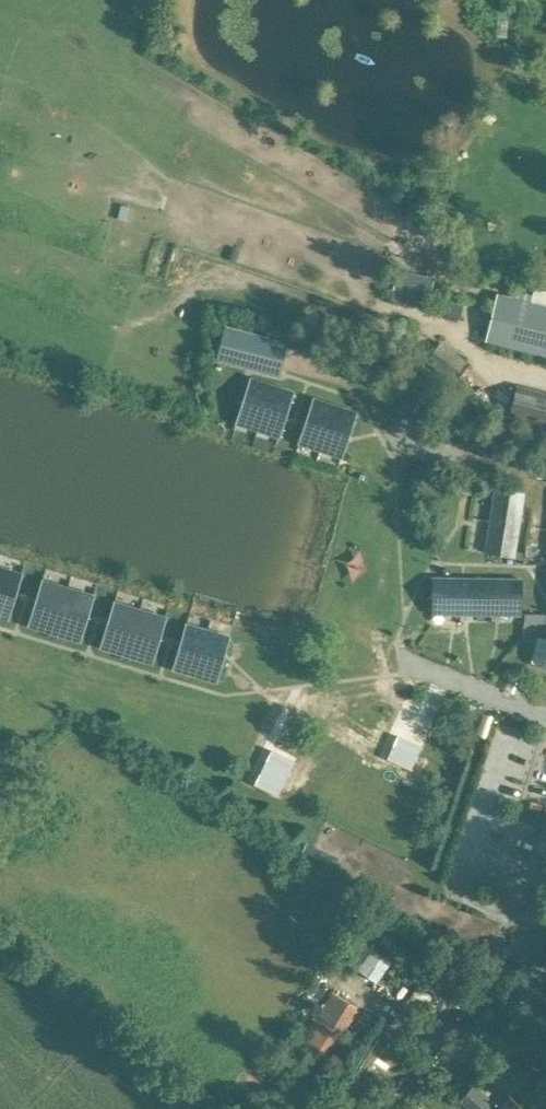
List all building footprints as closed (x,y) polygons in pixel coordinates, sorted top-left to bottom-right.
[(492,38),(506,39),(507,14),(494,13),(492,38)] [(398,272),(394,291),(428,299),(432,280),(398,272)] [(497,296),(486,341),(545,355),(545,308),(497,296)] [(225,326),(216,360),(281,378),(288,342),(225,326)] [(426,361),(453,382),(467,364),(440,343),(426,361)] [(279,437),(291,401),(294,402),(296,396),(293,395),(293,392),(251,378),(237,423),(279,437)] [(518,388),(510,415),(545,424),(545,394),(518,388)] [(342,457),(354,421),(357,422),(359,416),(356,415),(357,413),(314,399),(299,443),(342,457)] [(494,489),(484,553),(515,558),(525,493),(494,489)] [(8,619),(16,595),(17,591),(22,574),(0,567),(0,616),(8,619)] [(522,578),(431,577),(430,615),(522,616),(522,578)] [(58,634),(80,641),(94,596),(43,580),(29,625),(51,632),(50,636),(57,638),(58,634)] [(152,662),(166,618),(115,602),(101,647),(123,654),(122,658),(129,660),(130,656),(152,662)] [(229,637),(187,624),(174,669),(217,682),(217,678),(223,680),(226,667),(221,666),(227,644),(231,645),(232,640),(229,639),(229,637)] [(537,637),(532,663),(545,666),(545,639),(537,637)] [(412,770),(422,746),(398,736),(387,759),(412,770)] [(278,797),(295,761),(272,750),(255,785),(278,797)] [(298,860),(298,861),(304,864),(332,877),(340,858),(306,843),(298,860)] [(385,933),(379,943),(388,948),(394,938),(385,933)] [(376,945),(358,966),(378,982),(395,961),(376,945)] [(459,1008),(469,992),(459,984),(448,1000),(459,1008)] [(323,1063),(357,1009),(331,993),(298,1047),(323,1063)] [(516,1102),(507,1094),(499,1102),(496,1098),(493,1102),(474,1085),(459,1101),(468,1108),(524,1108),(516,1102)]
